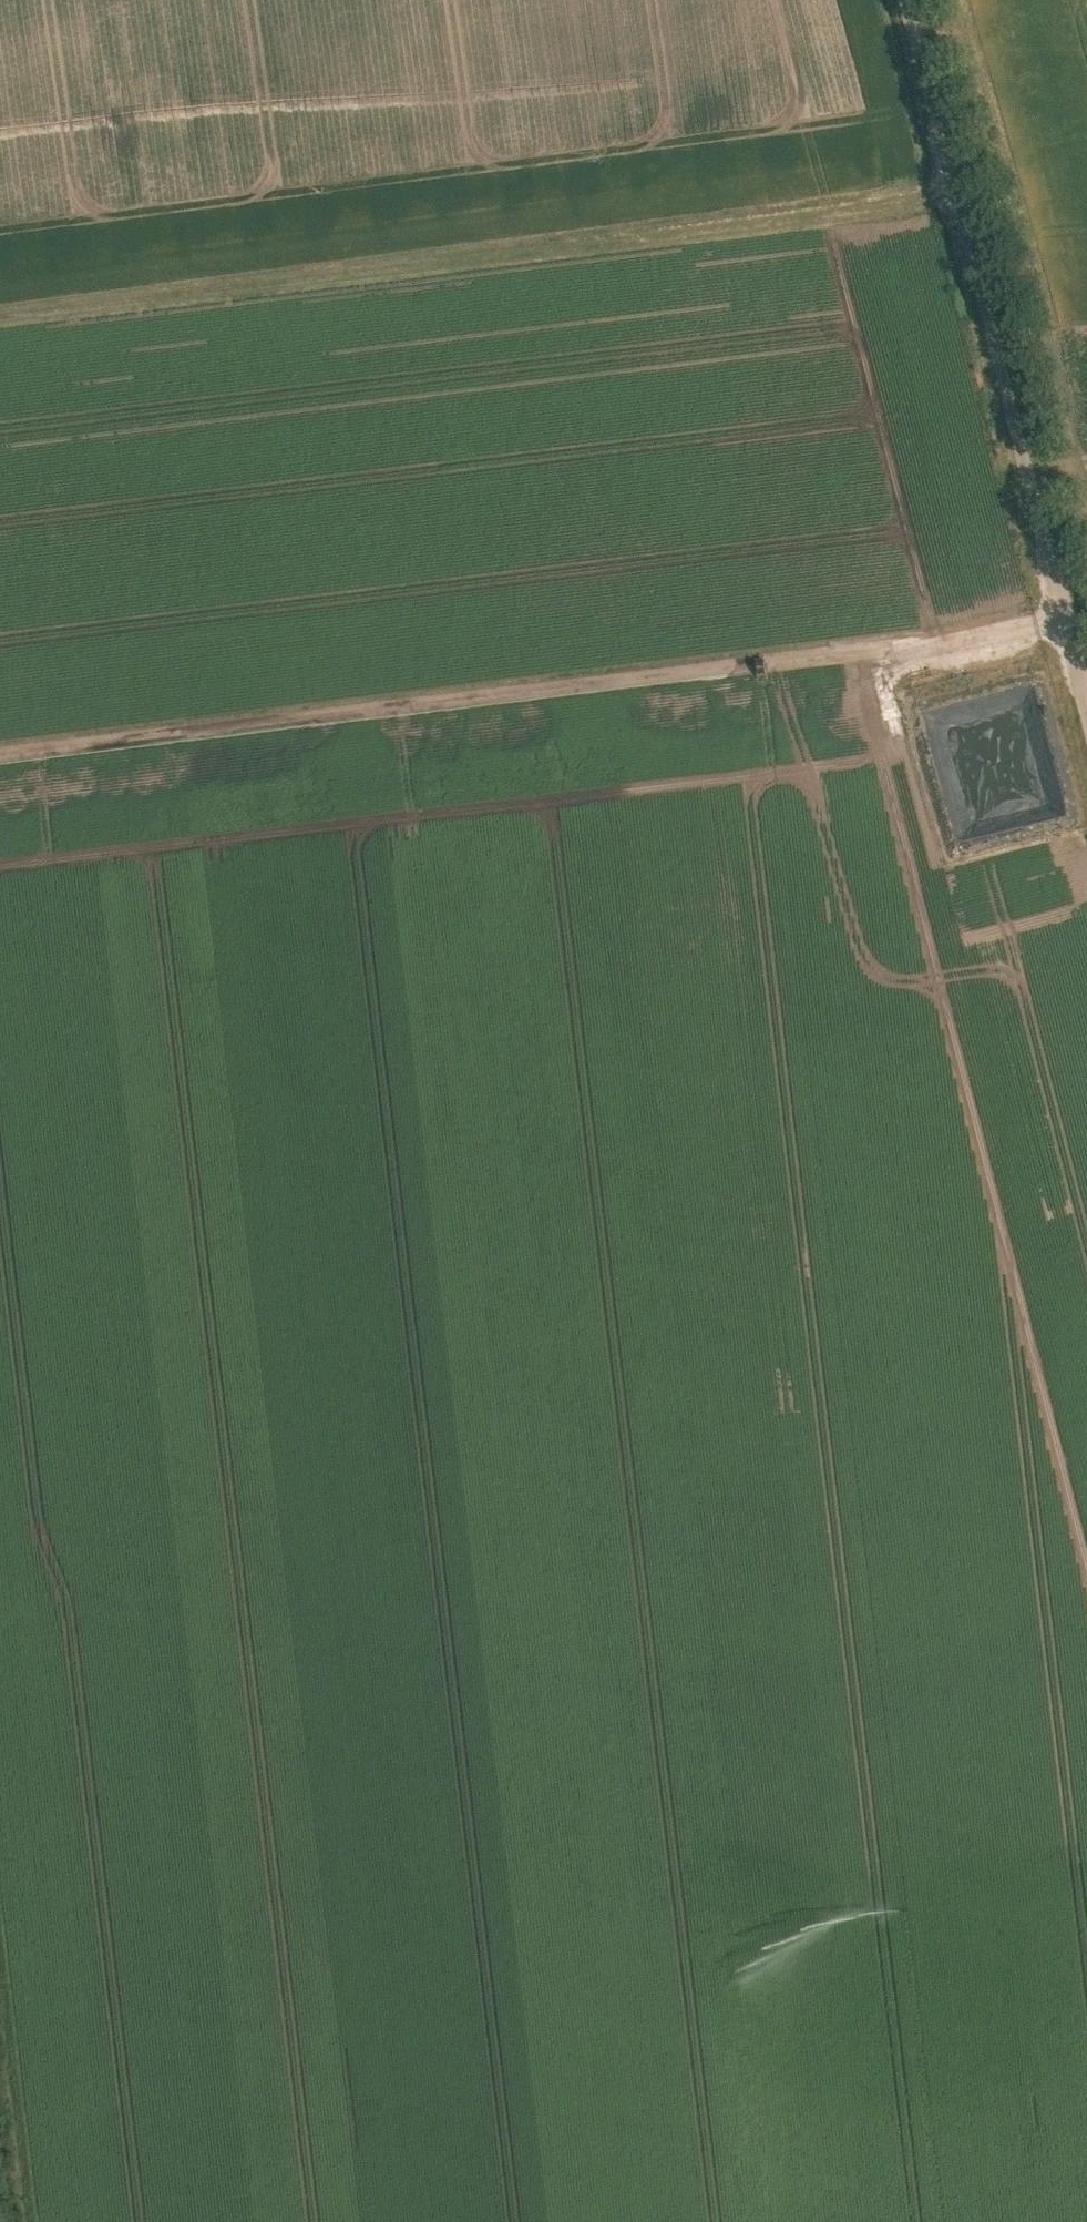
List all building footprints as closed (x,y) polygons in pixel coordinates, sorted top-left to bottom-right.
[(851,688),(868,683),(864,668),(847,673),(851,688)]
